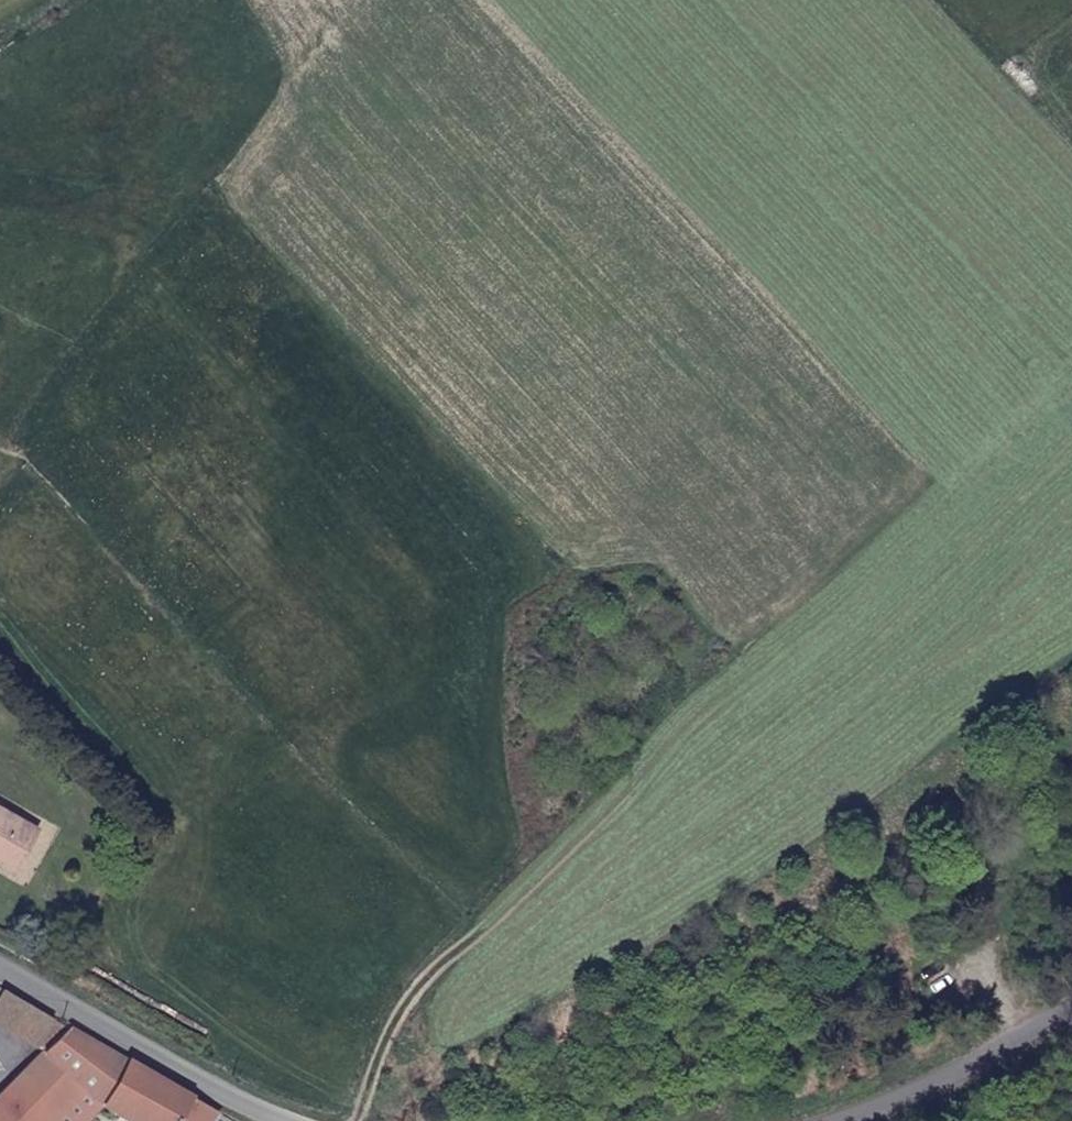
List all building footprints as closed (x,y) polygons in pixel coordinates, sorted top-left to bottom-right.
[(34,830),(0,807),(0,854),(13,862),(34,830)] [(8,870),(13,862),(0,854),(0,865),(8,870)] [(52,1014),(2,986),(0,990),(0,1022),(36,1043),(52,1014)] [(36,1043),(44,1047),(68,1024),(52,1014),(36,1043)] [(220,1112),(68,1024),(0,1091),(0,1120),(86,1120),(103,1103),(132,1120),(211,1120),(220,1112)]
